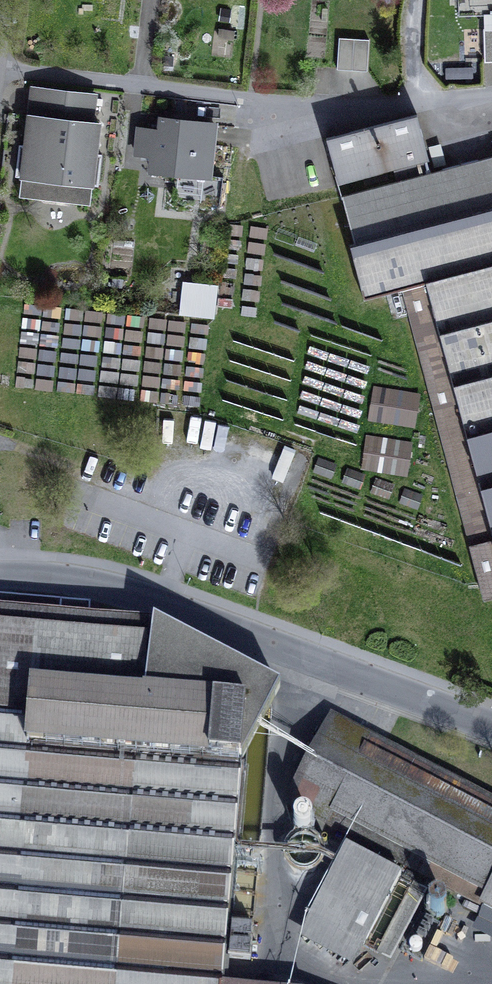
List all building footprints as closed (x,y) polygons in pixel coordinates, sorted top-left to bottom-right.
[(491,15),(491,0),(459,0),(459,16),(491,15)] [(491,59),(491,29),(484,29),(485,59),(491,59)] [(367,71),(369,40),(339,38),(337,70),(367,71)] [(29,116),(44,117),(47,90),(32,88),(29,116)] [(96,154),(99,124),(92,123),(95,96),(47,90),(44,117),(29,116),(25,146),(19,145),(16,176),(22,177),(91,185),(98,186),(102,155),(96,154)] [(416,116),(328,139),(339,182),(393,168),(426,159),(428,159),(416,116)] [(152,172),(209,178),(215,124),(162,119),(161,130),(139,128),(136,154),(153,156),(152,172)] [(485,601),(491,599),(491,157),(430,174),(426,159),(393,168),(397,182),(343,197),(355,244),(350,245),(364,300),(403,290),(485,601)] [(20,197),(89,205),(91,185),(22,177),(20,197)] [(183,314),(213,317),(216,292),(186,289),(183,314)] [(421,422),(425,387),(379,381),(375,417),(421,422)] [(415,470),(418,436),(371,431),(368,465),(415,470)] [(242,761),(246,753),(270,708),(280,691),(154,625),(89,619),(91,604),(0,596),(0,983),(222,983),(242,761)] [(333,719),(289,803),(486,906),(484,909),(491,913),(491,803),(333,719)] [(348,938),(363,946),(400,876),(346,848),(325,887),(364,907),(348,938)] [(378,954),(391,960),(427,892),(414,885),(378,954)] [(363,946),(348,938),(364,907),(325,887),(298,938),(367,974),(378,954),(363,946)] [(253,927),(231,925),(228,958),(250,959),(253,927)]
